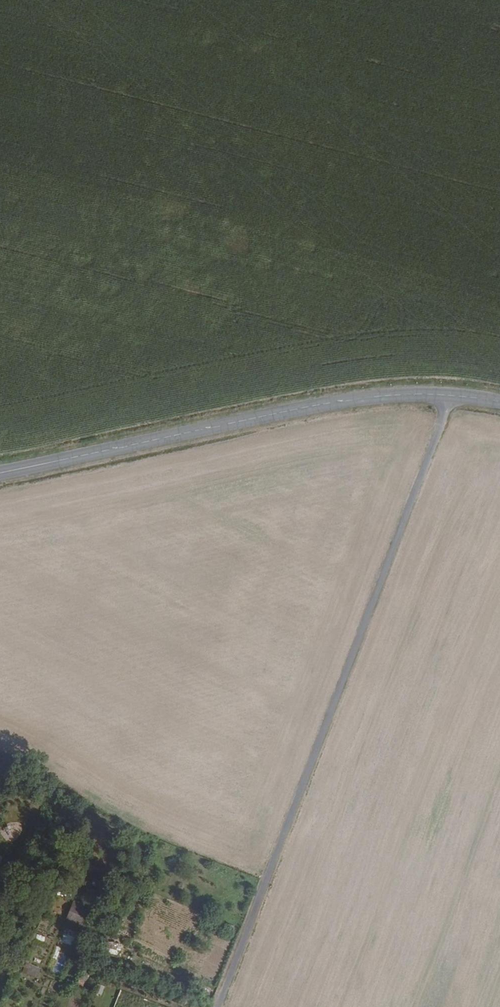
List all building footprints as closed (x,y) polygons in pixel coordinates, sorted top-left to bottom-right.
[(82,925),(90,906),(74,900),(66,919),(82,925)] [(119,955),(121,943),(110,941),(109,953),(119,955)] [(26,973),(37,978),(41,968),(30,964),(26,973)]
